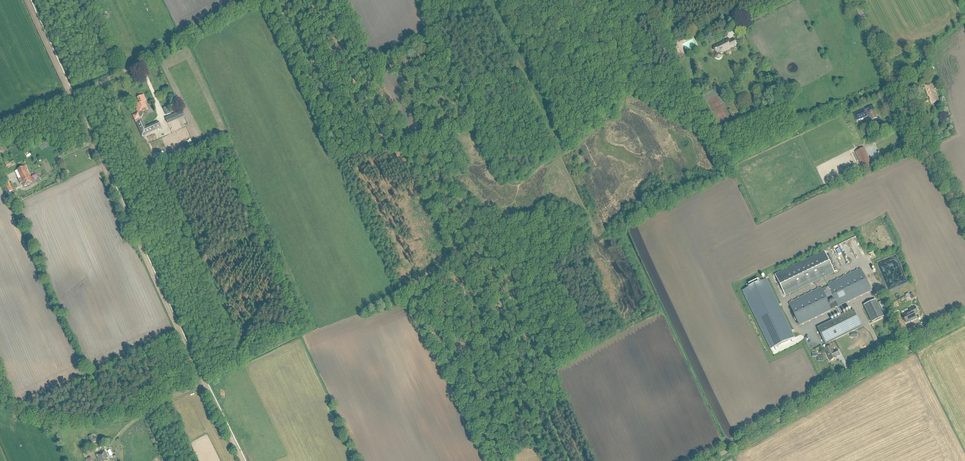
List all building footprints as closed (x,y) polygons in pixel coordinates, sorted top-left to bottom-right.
[(736,44),(734,40),(729,42),(728,39),(713,46),(717,54),(716,55),(715,56),(716,57),(716,59),(718,59),(719,59),(720,59),(721,57),(721,56),(721,55),(720,54),(732,47),(732,46),(736,44)] [(676,57),(681,55),(681,54),(677,46),(671,49),(676,57)] [(928,97),(929,97),(932,105),(939,102),(934,87),(936,87),(934,82),(924,86),(928,97)] [(721,94),(711,96),(717,122),(734,118),(730,101),(723,103),(721,94)] [(137,110),(131,113),(143,136),(161,128),(158,122),(145,128),(142,121),(142,122),(140,118),(141,118),(143,113),(142,111),(148,109),(144,101),(145,100),(143,95),(137,98),(139,102),(134,104),(137,110)] [(865,109),(866,111),(865,111),(864,110),(853,115),(856,122),(867,117),(867,116),(868,116),(870,121),(872,121),(873,124),(881,121),(879,117),(878,118),(872,105),(865,109)] [(165,118),(168,124),(184,117),(182,111),(165,118)] [(873,166),(864,148),(855,152),(864,171),(873,166)] [(849,171),(858,169),(857,166),(854,167),(853,163),(847,165),(849,171)] [(17,171),(15,172),(16,175),(18,180),(20,179),(24,187),(32,183),(29,175),(28,175),(27,172),(26,173),(25,169),(26,169),(25,167),(17,170),(17,171)] [(12,191),(6,176),(2,178),(6,188),(5,189),(7,193),(10,201),(13,200),(11,195),(12,195),(11,192),(12,191)] [(883,221),(858,233),(869,255),(894,243),(883,221)] [(862,245),(863,244),(858,234),(852,236),(856,246),(855,247),(859,258),(867,255),(862,245)] [(848,244),(850,247),(852,246),(848,239),(841,242),(843,246),(848,244)] [(849,261),(839,243),(834,245),(842,260),(843,260),(845,264),(849,261)] [(835,273),(824,251),(775,275),(785,297),(835,273)] [(789,303),(799,325),(871,291),(860,269),(827,285),(829,287),(823,290),(822,287),(789,303)] [(794,338),(766,280),(763,281),(761,282),(759,283),(750,287),(748,288),(743,291),(771,349),(794,338)] [(884,317),(876,300),(864,306),(872,323),(884,317)] [(878,303),(885,317),(888,315),(882,301),(878,303)] [(902,316),(906,324),(916,319),(914,315),(918,313),(915,307),(909,310),(910,312),(902,316)] [(843,316),(817,328),(821,335),(825,345),(829,343),(862,327),(854,310),(843,316)] [(829,343),(825,345),(827,349),(825,350),(831,361),(837,358),(836,357),(840,356),(837,350),(833,352),(831,347),(829,343)] [(88,438),(91,444),(97,442),(95,438),(93,438),(92,436),(88,438)] [(108,458),(105,451),(96,455),(98,460),(108,460),(106,459),(108,458)]
